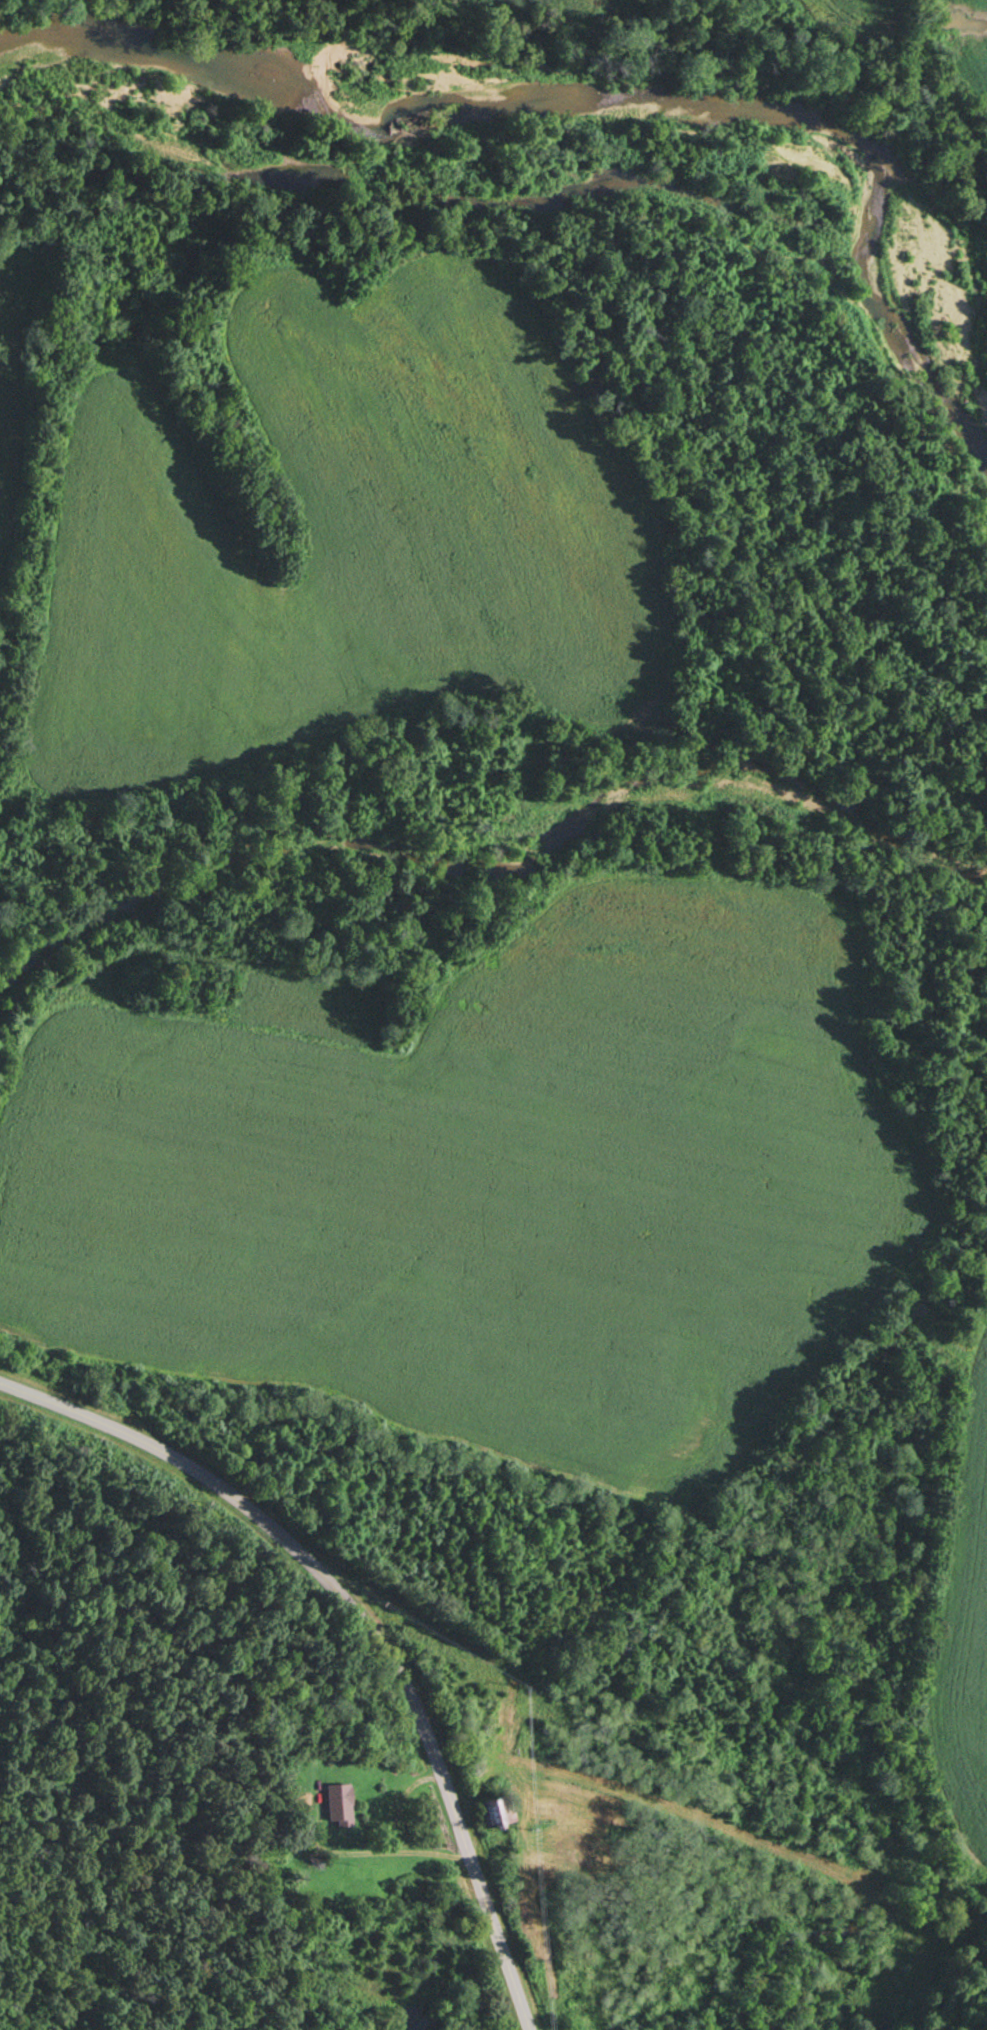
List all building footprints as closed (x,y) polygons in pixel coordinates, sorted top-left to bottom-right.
[(324,1827),(347,1827),(346,1785),(324,1785),(324,1827)] [(473,1801),(477,1827),(508,1823),(504,1796),(473,1801)]
